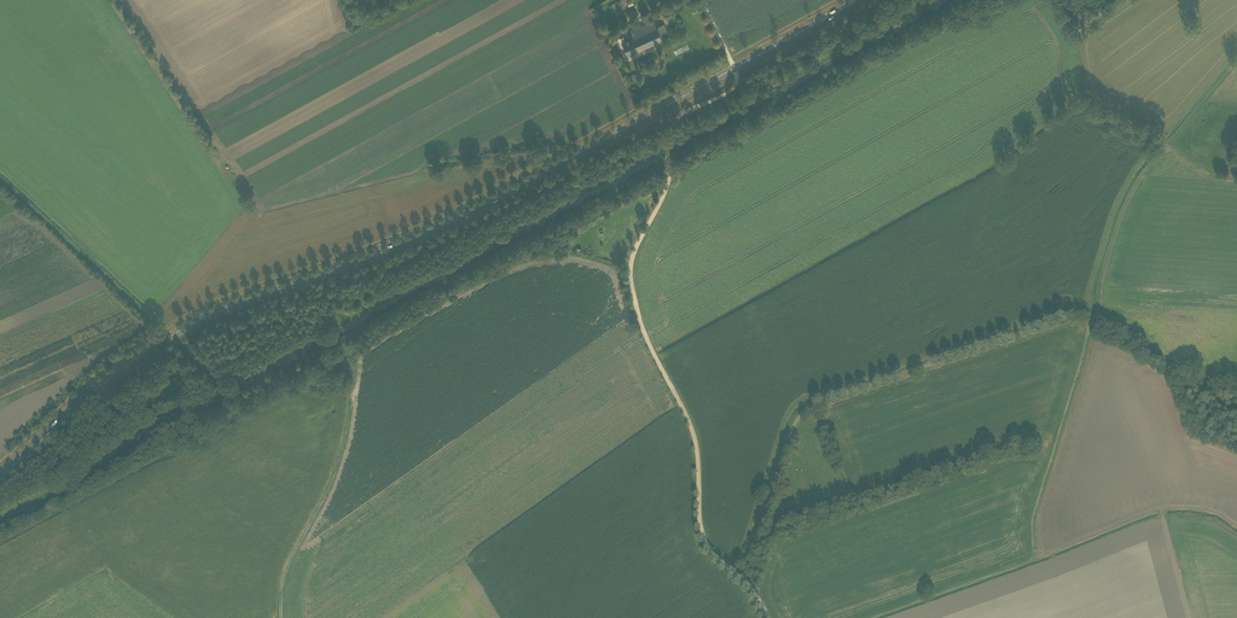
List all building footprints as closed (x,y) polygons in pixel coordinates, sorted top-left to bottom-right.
[(662,40),(656,28),(656,27),(652,19),(653,20),(649,22),(652,29),(634,37),(632,32),(633,32),(632,30),(625,33),(628,40),(622,43),(628,55),(662,40)]
